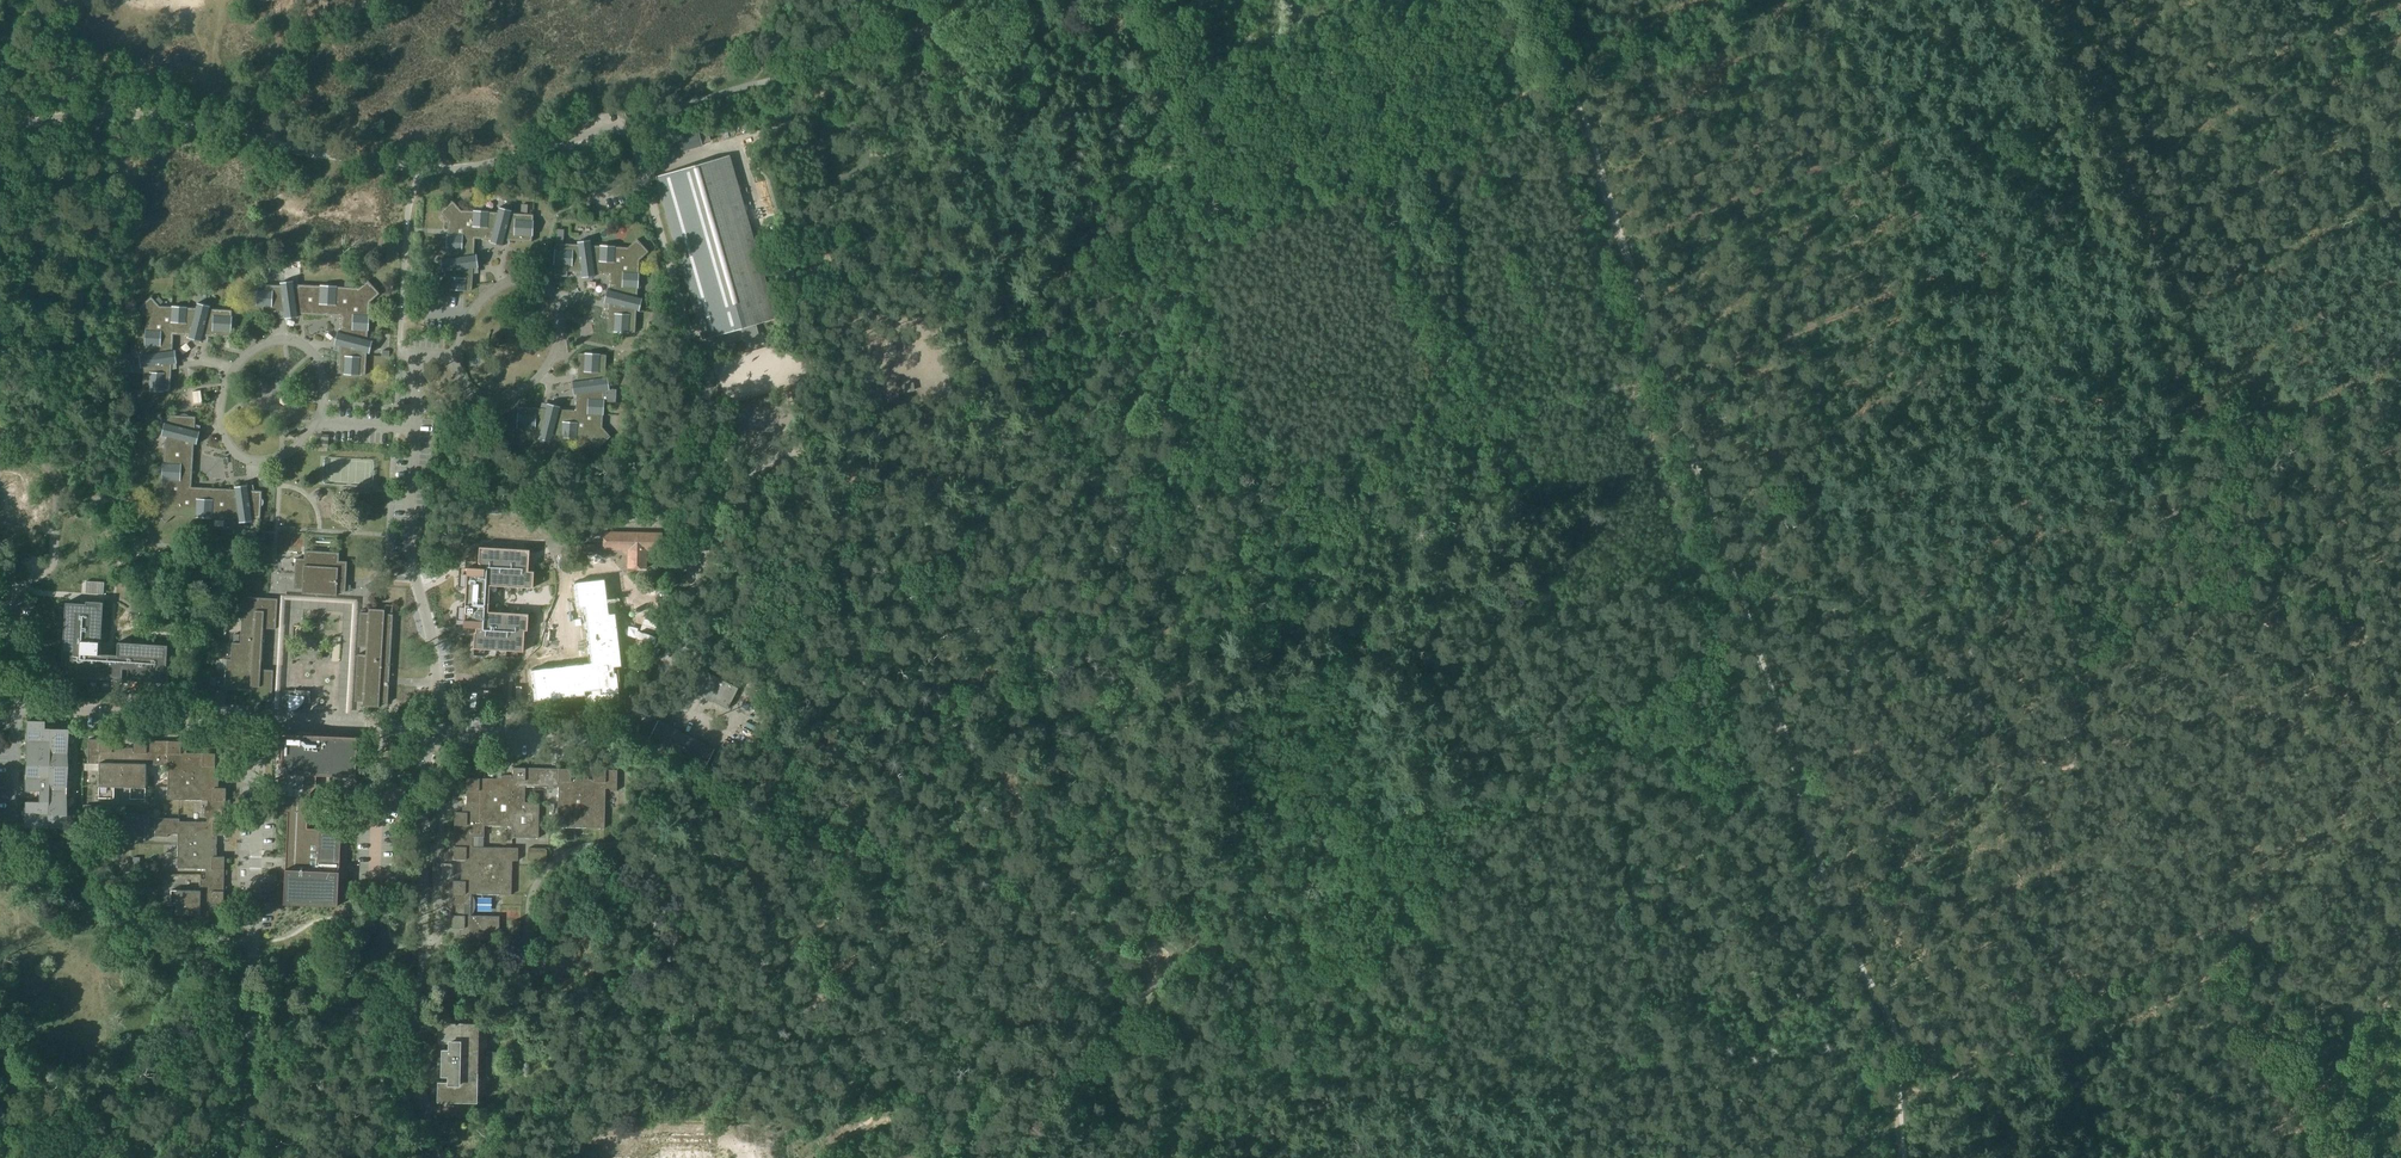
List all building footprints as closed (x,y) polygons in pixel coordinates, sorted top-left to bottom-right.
[(702,144),(698,129),(679,135),(683,150),(702,144)] [(655,158),(669,153),(664,136),(649,141),(655,158)] [(704,338),(775,317),(776,317),(729,156),(658,176),(704,338)] [(473,211),(460,210),(452,200),(439,212),(448,221),(447,234),(446,234),(446,249),(446,258),(440,259),(442,272),(445,271),(444,288),(450,289),(465,290),(471,290),(473,268),(478,267),(476,254),(473,254),(474,238),(490,239),(490,242),(502,245),(504,240),(531,241),(532,236),(533,220),(533,214),(511,213),(512,210),(499,207),(497,212),(488,211),(473,210),(473,211)] [(648,251),(637,239),(627,247),(615,246),(615,245),(600,245),(591,245),(590,239),(577,241),(577,244),(555,243),(555,249),(554,249),(553,264),(554,264),(554,270),(581,272),(582,277),(595,275),(595,273),(611,274),(610,289),(607,289),(603,302),(609,303),(607,330),(613,331),(613,332),(629,332),(635,332),(636,310),(639,311),(642,298),(637,296),(637,288),(638,288),(639,272),(638,272),(639,260),(648,251)] [(781,278),(795,274),(789,252),(775,256),(781,278)] [(379,293),(367,280),(359,288),(337,286),(337,285),(320,284),(320,285),(298,284),(298,286),(294,286),(293,280),(280,282),(280,285),(265,284),(264,290),(257,289),(256,305),(263,305),(263,311),(284,313),(285,318),(298,316),(298,313),(341,316),(340,332),(337,331),(334,344),(339,345),(338,373),(344,373),(344,374),(359,375),(359,374),(365,374),(366,352),(369,353),(372,340),(367,339),(368,330),(369,314),(368,314),(369,302),(379,293)] [(190,287),(189,295),(198,295),(198,287),(190,287)] [(172,306),(159,306),(151,296),(138,308),(147,317),(146,329),(145,329),(144,345),(145,345),(144,354),(139,354),(141,368),(144,367),(142,389),(148,390),(164,391),(164,390),(170,391),(171,363),(177,363),(175,349),(172,350),(173,334),(189,335),(188,338),(201,341),(203,336),(230,337),(230,331),(231,331),(232,316),(231,316),(232,310),(209,308),(210,305),(197,302),(196,307),(172,305),(172,306)] [(600,353),(584,352),(584,353),(578,353),(577,380),(571,381),(573,394),(576,394),(575,410),(559,409),(560,406),(547,403),(546,408),(518,406),(518,412),(517,412),(516,428),(517,428),(517,434),(539,435),(538,438),(551,441),(553,436),(561,436),(561,437),(577,438),(577,437),(589,438),(597,447),(610,436),(602,427),(602,414),(603,414),(604,399),(617,400),(617,390),(609,389),(607,376),(605,376),(606,354),(600,354),(600,353)] [(151,421),(162,422),(162,412),(151,412),(151,421)] [(189,416),(187,414),(184,413),(181,414),(179,415),(168,415),(168,417),(167,423),(164,422),(161,435),(167,436),(166,440),(164,440),(163,462),(162,462),(161,479),(162,479),(161,501),(152,509),(164,523),(174,515),(195,516),(195,517),(212,518),(212,517),(234,518),(235,516),(238,517),(239,522),(252,520),(252,517),(260,518),(261,507),(262,504),(263,502),(263,499),(261,497),(261,490),(248,490),(247,484),(234,486),(235,489),(191,486),(194,443),(197,444),(200,431),(194,429),(195,416),(189,416)] [(661,550),(661,532),(603,531),(603,549),(627,549),(627,567),(646,568),(646,550),(661,550)] [(451,569),(447,629),(460,629),(460,633),(458,633),(457,650),(507,653),(508,632),(511,632),(512,615),(472,613),(473,587),(517,590),(518,573),(512,572),(513,551),(463,548),(462,565),(464,565),(463,569),(451,569)] [(338,560),(339,552),(305,550),(304,558),(296,558),(294,588),(302,588),(302,593),(319,594),(320,589),(327,590),(327,594),(336,595),(337,591),(345,591),(347,561),(338,560)] [(590,662),(531,668),(535,701),(585,695),(586,700),(619,696),(615,666),(623,665),(616,601),(609,602),(606,577),(574,581),(577,608),(584,607),(590,662)] [(275,628),(277,598),(243,596),(240,642),(232,642),(231,659),(227,658),(225,688),(250,690),(249,698),(271,700),(273,669),(260,669),(263,627),(275,628)] [(108,654),(111,602),(93,601),(93,604),(73,603),(69,665),(85,666),(84,678),(130,680),(131,668),(136,669),(135,681),(176,683),(177,666),(174,665),(176,645),(125,642),(124,655),(108,654)] [(384,613),(384,609),(368,608),(368,612),(360,612),(358,646),(366,646),(366,654),(357,654),(355,700),(363,701),(363,705),(379,706),(379,702),(387,702),(393,614),(384,613)] [(646,678),(651,669),(645,666),(641,676),(646,678)] [(727,708),(738,687),(697,666),(686,687),(727,708)] [(283,696),(283,703),(295,704),(295,698),(309,699),(310,691),(284,690),(284,696),(283,696)] [(66,827),(68,728),(46,727),(46,720),(29,720),(27,790),(37,790),(37,800),(27,800),(27,826),(66,827)] [(712,753),(704,749),(656,724),(649,738),(705,767),(712,753)] [(117,750),(114,750),(112,750),(112,739),(88,738),(88,762),(99,763),(98,797),(114,797),(114,786),(131,786),(130,797),(146,798),(146,764),(168,764),(168,798),(207,799),(207,803),(206,803),(205,804),(204,807),(204,814),(205,815),(207,816),(207,821),(179,820),(179,817),(155,817),(155,835),(168,835),(168,833),(178,833),(177,867),(206,868),(206,878),(200,878),(200,889),(171,889),(171,901),(176,902),(176,913),(215,914),(215,910),(215,908),(214,907),(212,906),(213,902),(224,902),(225,855),(213,855),(214,851),(216,850),(216,849),(216,840),(215,838),(213,838),(214,834),(214,833),(225,834),(226,787),(215,787),(215,782),(216,782),(217,781),(218,780),(217,775),(215,775),(215,752),(181,751),(181,740),(134,739),(134,750),(129,750),(129,748),(128,747),(119,747),(118,748),(117,750)] [(725,739),(722,745),(729,748),(732,743),(725,739)] [(291,785),(284,905),(338,908),(342,831),(308,829),(308,824),(309,822),(310,820),(313,815),(314,814),(315,812),(315,810),(315,809),(314,807),(313,804),(312,801),(311,798),(311,796),(311,794),(312,793),(315,789),(316,788),(317,786),(318,785),(318,776),(334,777),(334,775),(335,775),(339,775),(339,762),(335,761),(336,745),(311,743),(310,743),(293,742),(293,751),(292,758),(292,759),(288,758),(288,768),(287,772),(292,772),(291,785)] [(719,769),(729,748),(722,745),(712,765),(719,769)] [(473,895),(472,893),(512,894),(512,860),(518,860),(518,847),(473,846),(473,836),(484,836),(485,825),(512,826),(511,837),(539,837),(539,802),(526,801),(526,786),(547,786),(547,789),(551,789),(553,789),(554,786),(559,786),(558,827),(605,828),(606,788),(611,788),(611,789),(612,790),(614,791),(617,791),(618,769),(594,769),(593,780),(589,780),(589,776),(588,775),(586,774),(578,774),(577,775),(576,777),(576,780),(572,780),(572,768),(513,767),(513,778),(509,778),(508,776),(506,775),(502,775),(502,778),(467,777),(466,812),(455,811),(454,859),(465,859),(465,863),(464,863),(463,864),(462,866),(462,874),(463,875),(465,876),(465,881),(453,880),(452,927),(464,927),(464,932),(462,932),(462,933),(461,935),(461,939),(499,940),(500,916),(471,915),(473,913),(474,911),(475,909),(476,907),(476,904),(476,902),(475,900),(474,897),(473,895)] [(130,835),(145,835),(145,819),(145,818),(144,817),(143,817),(126,816),(126,832),(126,833),(128,835),(130,835)] [(547,861),(547,851),(546,849),(546,848),(544,848),(529,848),(528,857),(529,859),(530,860),(531,860),(547,861)] [(608,863),(622,863),(622,850),(608,850),(608,863)] [(487,1051),(488,1029),(478,1029),(478,1023),(436,1022),(435,1033),(441,1033),(440,1040),(450,1040),(450,1048),(443,1048),(443,1055),(440,1055),(440,1064),(442,1064),(442,1074),(449,1074),(449,1082),(439,1081),(439,1099),(477,1100),(477,1094),(486,1094),(487,1072),(499,1072),(499,1051),(487,1051)] [(919,1150),(893,1157),(921,1157),(919,1150)]
